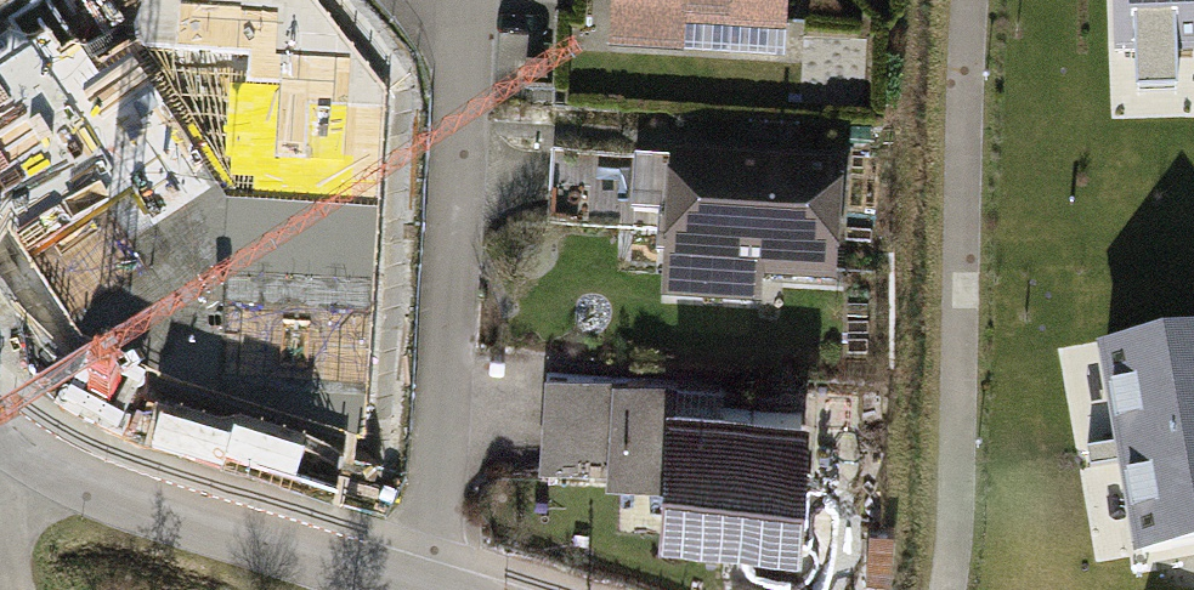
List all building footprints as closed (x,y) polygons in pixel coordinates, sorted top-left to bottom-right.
[(784,8),(785,0),(609,0),(608,25),(683,29),(684,3),(784,8)] [(1118,51),(1193,48),(1193,0),(1116,0),(1118,51)] [(735,252),(836,257),(842,134),(666,126),(659,274),(734,278),(735,252)] [(1121,449),(1193,436),(1193,328),(1102,344),(1121,449)] [(814,376),(548,363),(544,448),(652,454),(650,492),(808,500),(814,376)] [(1141,554),(1193,544),(1193,436),(1121,449),(1141,554)]
